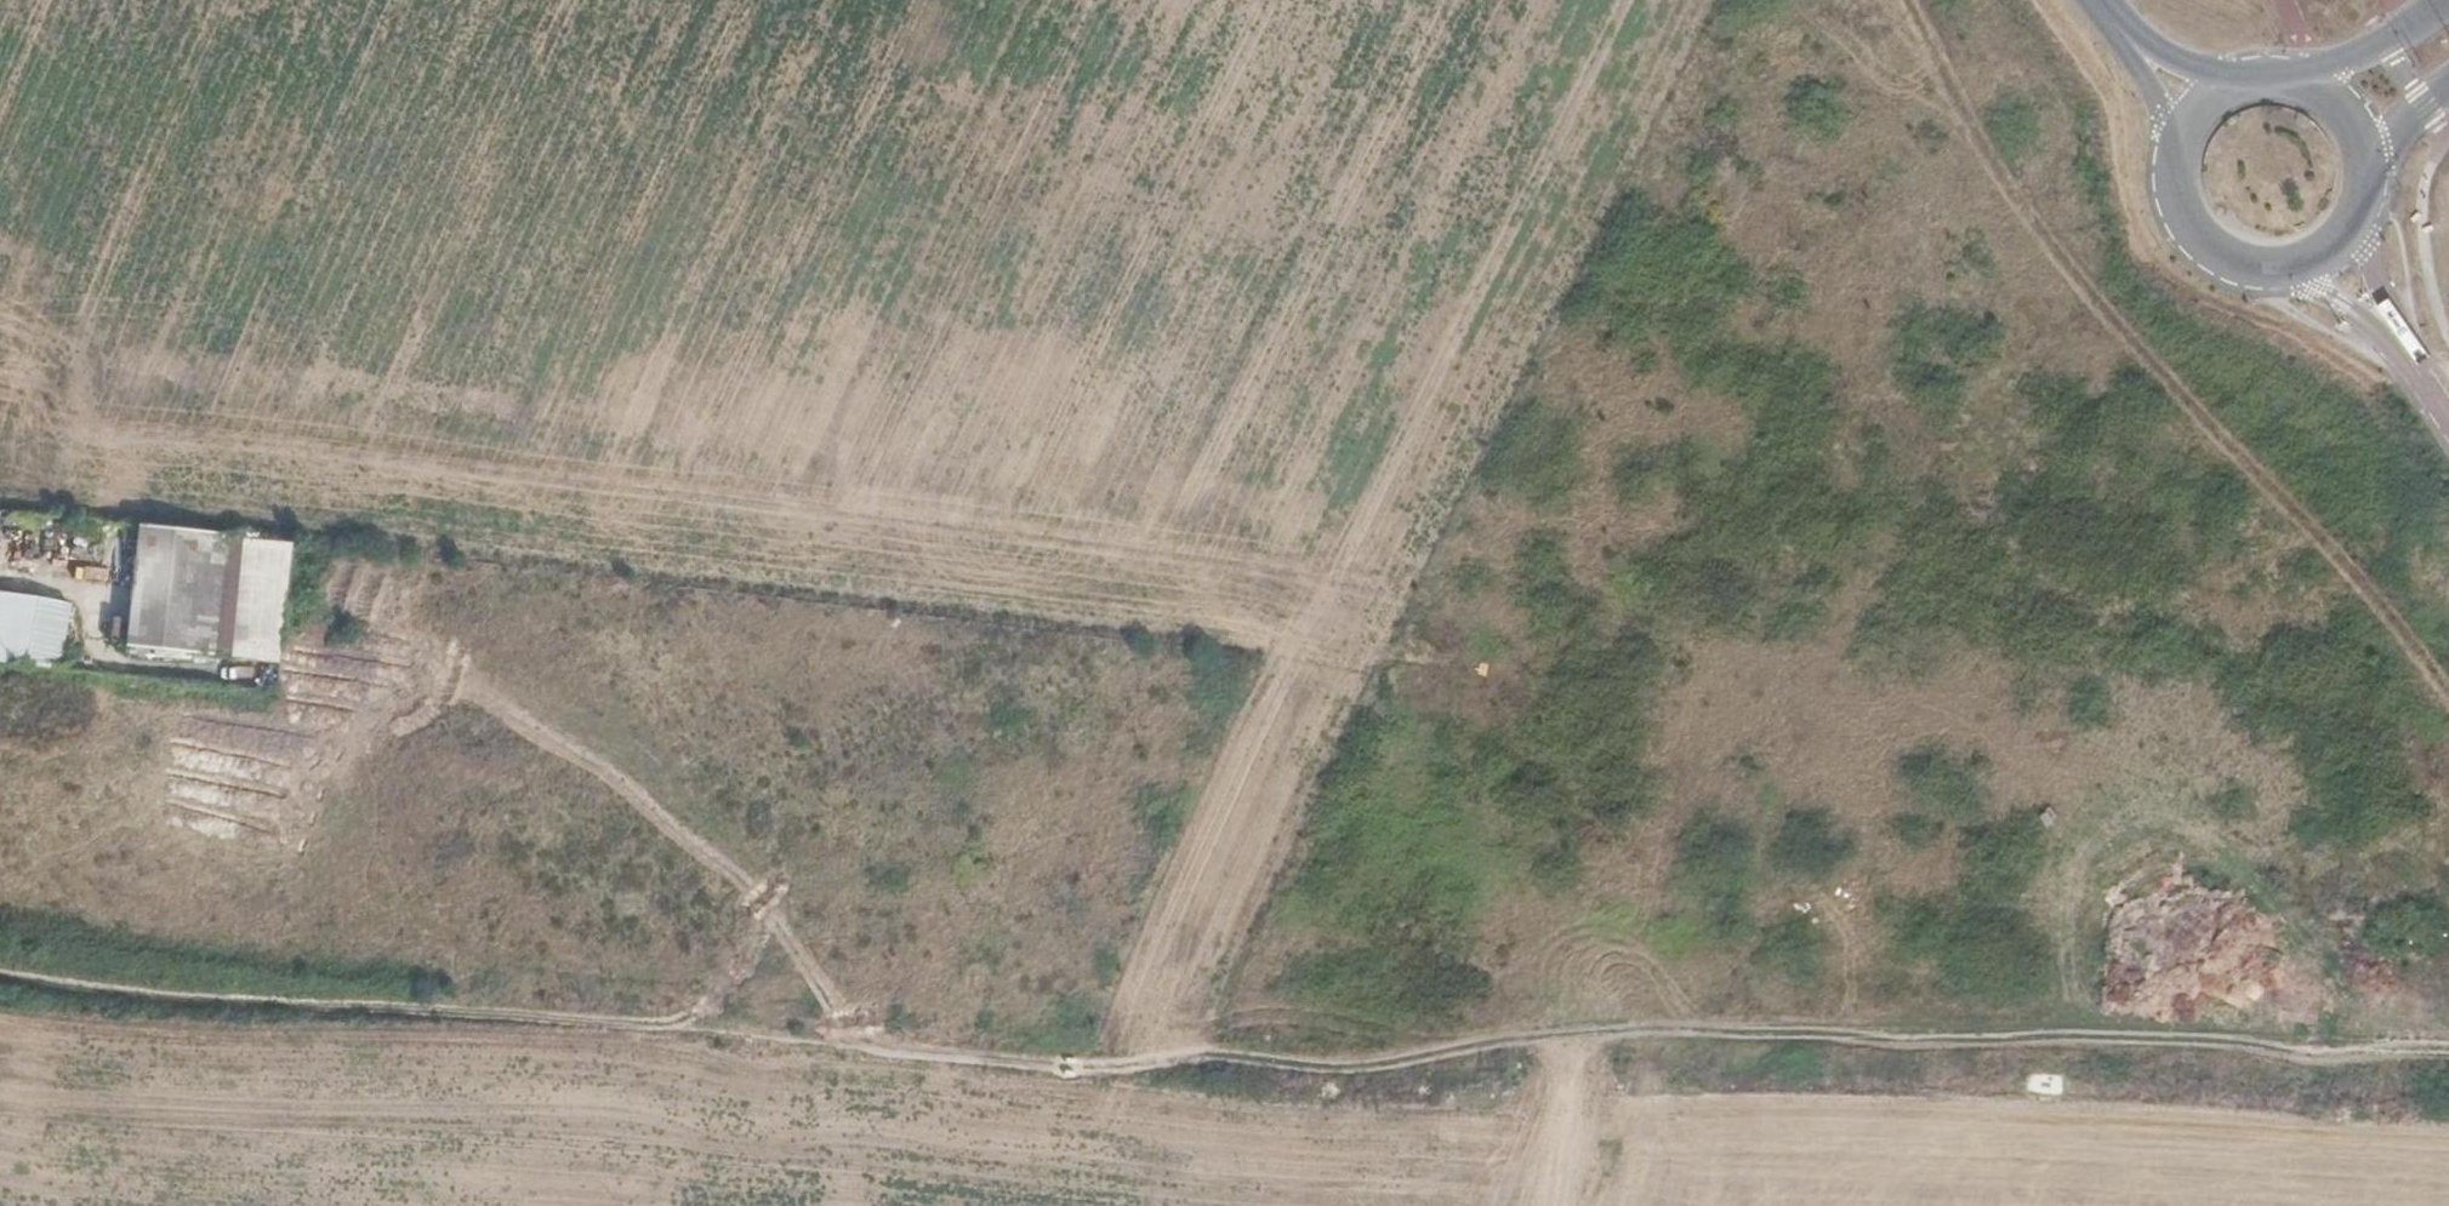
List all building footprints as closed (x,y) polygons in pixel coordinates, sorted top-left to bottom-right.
[(290,548),(134,538),(126,655),(282,666),(290,548)] [(0,597),(0,660),(58,670),(68,608),(0,597)]
